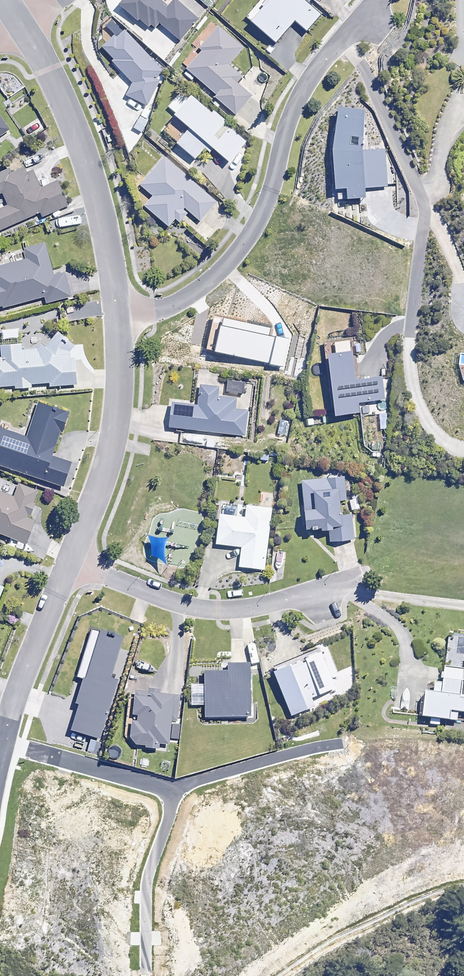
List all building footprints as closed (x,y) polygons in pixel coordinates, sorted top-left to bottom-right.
[(120,5),(140,20),(152,29),(158,22),(182,40),(200,15),(180,0),(174,0),(169,7),(160,0),(124,0),(120,5)] [(306,0),(262,0),(246,18),(276,43),(294,21),(307,32),(322,14),(306,0)] [(183,65),(188,69),(184,74),(192,81),(196,76),(216,93),(214,95),(236,114),(252,95),(237,82),(242,75),(230,64),(244,47),(213,21),(194,43),(198,46),(183,65)] [(126,94),(147,106),(161,81),(156,79),(163,72),(124,29),(114,39),(111,35),(101,44),(134,80),(126,94)] [(15,75),(0,86),(9,98),(24,87),(15,75)] [(190,94),(186,99),(182,95),(170,109),(174,112),(190,126),(177,141),(195,157),(204,147),(209,151),(213,147),(228,160),(247,139),(214,110),(211,113),(190,94)] [(365,109),(339,107),(332,148),(336,189),(347,189),(348,199),(366,198),(365,189),(388,188),(384,149),(363,150),(365,109)] [(0,117),(0,136),(9,130),(0,117)] [(46,127),(39,117),(23,128),(30,138),(46,127)] [(144,132),(136,126),(129,137),(137,142),(144,132)] [(216,202),(163,157),(140,184),(153,195),(144,205),(168,225),(174,217),(179,221),(188,211),(200,221),(216,202)] [(21,168),(7,174),(5,169),(0,171),(0,192),(3,191),(9,205),(0,209),(0,229),(40,211),(42,216),(67,204),(57,181),(41,188),(32,168),(23,173),(21,168)] [(46,243),(25,249),(28,259),(0,266),(0,308),(45,296),(47,302),(71,296),(65,272),(54,275),(46,243)] [(213,323),(207,348),(283,365),(289,340),(269,335),(270,327),(215,315),(213,323)] [(48,339),(49,347),(21,349),(21,342),(1,344),(2,357),(0,357),(0,386),(15,385),(15,388),(31,386),(31,384),(50,382),(50,386),(77,383),(74,357),(68,357),(68,355),(76,344),(63,334),(59,338),(48,339)] [(349,337),(333,338),(334,351),(327,351),(333,413),(358,411),(357,401),(384,399),(382,376),(354,379),(352,349),(350,349),(349,337)] [(245,382),(230,381),(229,392),(244,394),(245,382)] [(218,387),(200,384),(198,405),(172,401),(169,426),(245,436),(248,411),(235,410),(236,399),(217,397),(218,387)] [(39,402),(27,438),(0,429),(0,466),(63,487),(71,464),(53,458),(69,412),(39,402)] [(220,437),(208,436),(206,447),(219,448),(220,437)] [(346,499),(345,477),(302,480),(305,527),(329,526),(330,540),(354,538),(352,514),(340,515),(339,499),(346,499)] [(19,484),(14,497),(0,492),(0,533),(26,543),(34,520),(29,518),(39,492),(19,484)] [(271,509),(246,506),(245,517),(218,514),(215,544),(241,547),(239,567),(264,570),(271,509)] [(192,570),(200,514),(179,511),(179,515),(153,511),(150,536),(155,537),(151,564),(192,570)] [(123,637),(100,629),(85,677),(83,677),(75,703),(78,704),(71,730),(100,739),(117,680),(111,678),(123,637)] [(335,688),(320,650),(272,668),(291,716),(315,706),(311,697),(335,688)] [(250,716),(250,662),(226,662),(226,670),(212,670),(212,666),(191,666),(191,705),(204,705),(204,717),(250,716)] [(445,666),(442,692),(427,690),(424,716),(458,720),(459,711),(463,712),(463,680),(463,674),(463,668),(445,666)] [(158,744),(168,745),(171,721),(179,722),(182,698),(173,697),(173,694),(135,690),(132,715),(137,715),(137,720),(131,719),(129,738),(138,739),(137,746),(158,748),(158,744)]
